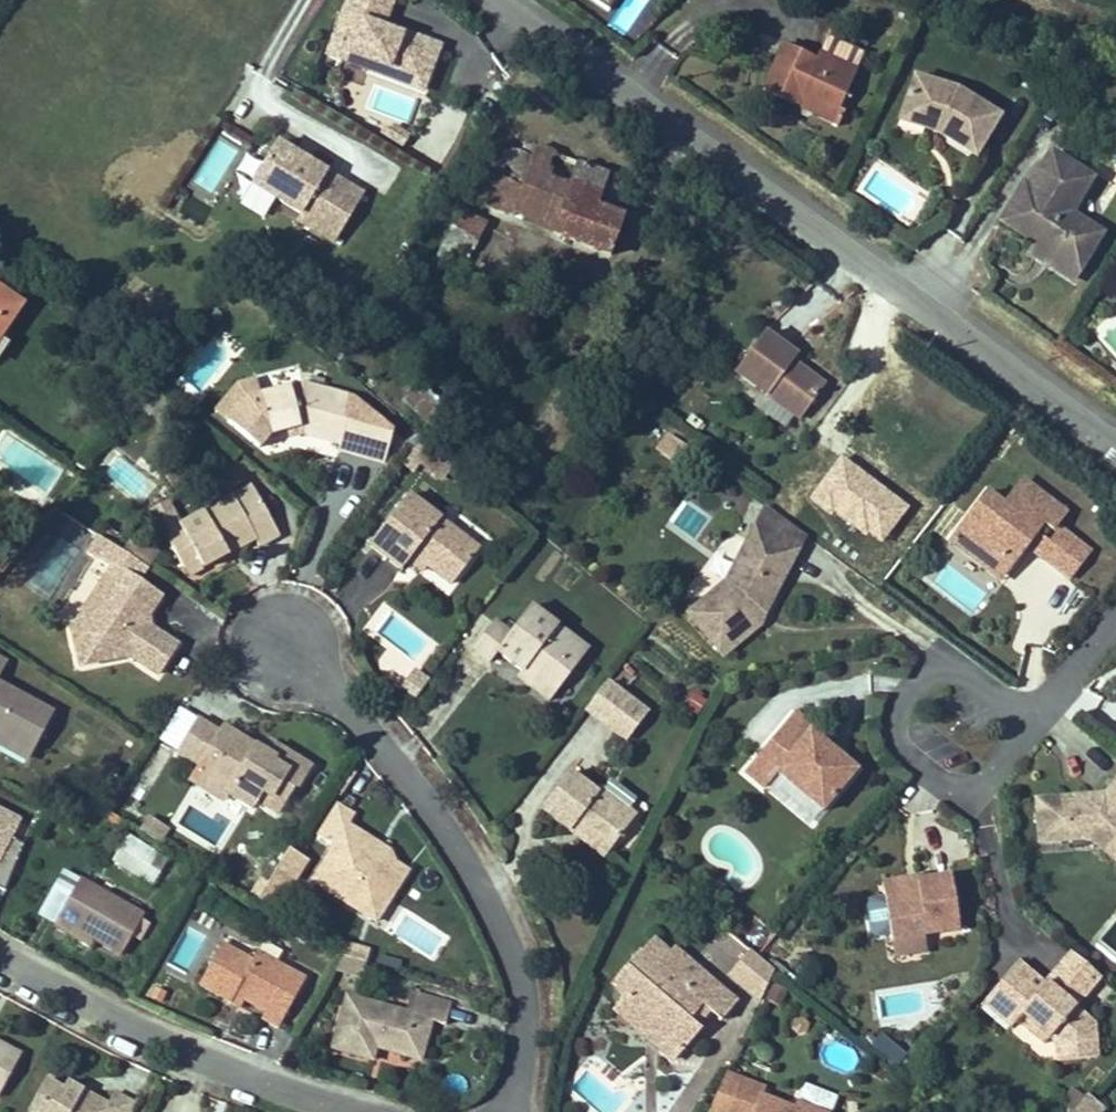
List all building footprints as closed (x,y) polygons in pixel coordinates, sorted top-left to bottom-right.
[(414,0),(369,0),(356,30),(370,36),(373,28),(398,39),(395,46),(450,68),(468,25),(429,10),(428,13),(411,6),(412,3),(414,0)] [(645,0),(622,0),(608,26),(625,36),(645,0)] [(429,10),(412,3),(411,6),(428,13),(429,10)] [(373,28),(370,36),(395,46),(398,39),(373,28)] [(854,44),(822,29),(803,71),(836,86),(842,75),(877,91),(894,56),(856,38),(854,44)] [(871,103),(877,91),(842,75),(836,86),(871,103)] [(988,96),(947,81),(933,119),(967,131),(967,140),(1005,162),(1029,120),(988,96)] [(439,162),(465,115),(437,100),(411,147),(439,162)] [(343,164),(353,149),(303,118),(277,158),(326,189),(323,194),(360,217),(379,186),(343,164)] [(933,119),(929,126),(967,140),(967,131),(933,119)] [(215,129),(187,181),(214,195),(241,143),(215,129)] [(546,172),(556,143),(536,134),(525,164),(546,172)] [(583,141),(578,152),(592,158),(596,146),(583,141)] [(615,207),(627,172),(592,158),(578,152),(556,143),(546,172),(573,183),(561,216),(634,247),(644,218),(615,207)] [(388,172),(353,149),(343,164),(379,186),(388,172)] [(1079,162),(1058,197),(1052,193),(1030,228),(1107,276),(1115,262),(1115,234),(1098,223),(1115,194),(1115,185),(1079,162)] [(533,205),(546,172),(525,164),(512,196),(533,205)] [(546,172),(533,205),(561,216),(573,183),(546,172)] [(483,202),(467,235),(495,249),(511,216),(483,202)] [(0,272),(0,345),(32,289),(0,272)] [(759,358),(823,406),(847,373),(816,350),(821,343),(788,319),(759,358)] [(322,366),(276,376),(285,416),(319,408),(321,416),(355,426),(353,432),(386,440),(395,407),(365,398),(370,379),(322,366)] [(411,412),(395,407),(386,440),(402,445),(411,412)] [(287,424),(321,416),(319,408),(285,416),(287,424)] [(653,447),(678,465),(691,448),(666,430),(653,447)] [(1016,542),(1030,553),(1046,532),(1056,520),(1063,511),(1072,517),(1085,500),(1044,467),(1025,492),(1008,479),(988,503),(997,510),(983,529),(1002,544),(1016,542)] [(499,532),(427,476),(391,523),(422,548),(430,538),(434,533),(446,543),(474,564),(499,532)] [(218,542),(223,550),(275,522),(279,528),(299,518),(279,482),(260,492),(254,480),(200,508),(203,513),(187,522),(202,550),(218,542)] [(816,541),(824,527),(785,498),(774,519),(816,541)] [(187,522),(203,513),(200,508),(198,503),(181,512),(187,522)] [(1019,566),(1030,553),(1016,542),(1002,544),(983,529),(997,510),(988,503),(970,527),(1019,566)] [(1110,539),(1080,515),(1068,530),(1059,542),(1089,565),(1110,539)] [(816,541),(774,519),(755,556),(757,557),(746,578),(744,578),(739,577),(707,604),(738,642),(775,611),(783,604),(816,541)] [(158,563),(167,550),(123,520),(112,536),(134,552),(141,556),(131,571),(124,567),(107,591),(110,611),(92,613),(97,639),(141,631),(167,649),(187,622),(166,606),(165,597),(179,577),(158,563)] [(1056,520),(1046,532),(1059,542),(1068,530),(1056,520)] [(434,533),(430,538),(443,548),(446,543),(434,533)] [(218,542),(202,550),(206,558),(223,550),(218,542)] [(141,556),(134,552),(124,567),(131,571),(141,556)] [(757,557),(755,556),(744,578),(746,578),(757,557)] [(611,631),(552,588),(533,615),(516,603),(495,632),(512,644),(520,633),(546,652),(541,660),(574,684),(611,631)] [(107,591),(92,613),(110,611),(107,591)] [(775,611),(738,642),(741,646),(778,615),(775,611)] [(37,670),(46,656),(16,634),(0,657),(0,681),(18,693),(5,713),(28,729),(34,721),(59,739),(84,703),(37,670)] [(668,696),(628,666),(608,693),(648,722),(668,696)] [(839,799),(876,760),(862,747),(832,719),(836,715),(818,698),(777,741),(795,758),(839,799)] [(288,748),(242,717),(238,723),(220,710),(201,737),(228,756),(220,768),(247,787),(270,803),(276,794),(294,807),(311,782),(315,784),(330,763),(294,739),(288,748)] [(866,743),(836,715),(832,719),(862,747),(866,743)] [(34,721),(28,729),(53,747),(59,739),(34,721)] [(795,758),(777,741),(764,756),(782,773),(795,758)] [(657,801),(622,774),(618,780),(591,759),(563,796),(592,818),(601,806),(634,832),(657,801)] [(247,787),(220,768),(214,776),(242,795),(247,787)] [(1064,798),(1066,824),(1092,822),(1093,834),(1115,832),(1115,794),(1064,798)] [(357,834),(334,871),(384,904),(394,890),(415,886),(430,862),(417,853),(399,858),(390,852),(396,843),(381,833),(385,825),(371,815),(378,806),(361,795),(342,826),(357,834)] [(21,814),(0,804),(0,856),(21,814)] [(601,806),(592,818),(626,843),(634,832),(601,806)] [(176,809),(165,827),(183,839),(195,822),(176,809)] [(1068,841),(1115,837),(1115,832),(1093,834),(1092,822),(1066,824),(1068,841)] [(416,843),(385,825),(381,833),(396,843),(390,852),(399,858),(417,853),(416,843)] [(153,885),(168,854),(122,832),(107,864),(153,885)] [(2,886),(22,842),(8,836),(0,855),(0,885),(2,886)] [(280,909),(306,856),(282,844),(256,897),(280,909)] [(907,912),(975,900),(966,847),(932,853),(933,858),(899,864),(907,912)] [(161,908),(98,869),(70,914),(87,924),(92,916),(109,927),(138,945),(161,908)] [(397,913),(415,886),(394,890),(384,904),(397,913)] [(865,894),(864,934),(883,935),(884,894),(865,894)] [(92,916),(87,924),(104,935),(109,927),(92,916)] [(742,975),(692,933),(687,938),(671,925),(660,937),(657,935),(633,966),(646,977),(631,996),(651,1011),(674,1007),(700,1030),(715,1012),(704,1002),(717,986),(727,994),(742,975)] [(781,986),(795,956),(765,930),(744,955),(781,986)] [(1089,938),(1078,952),(1108,977),(1115,967),(1115,960),(1089,938)] [(269,959),(239,940),(214,982),(244,1000),(251,990),(261,996),(281,1009),(275,1019),(290,1028),(310,996),(295,987),(304,970),(273,952),(269,959)] [(1108,977),(1078,952),(1063,970),(1069,976),(1063,984),(1046,970),(1049,966),(1048,958),(1036,948),(1012,978),(1040,1001),(1045,1005),(1040,1011),(1064,1030),(1068,1024),(1075,1030),(1077,1047),(1115,1043),(1115,1038),(1113,1010),(1094,994),(1108,977)] [(378,979),(382,963),(358,957),(348,972),(378,979)] [(320,981),(304,970),(295,987),(310,996),(320,981)] [(742,975),(727,994),(740,1005),(755,986),(742,975)] [(1040,1001),(1012,978),(1001,990),(1030,1014),(1040,1001)] [(251,990),(244,1000),(254,1007),(261,996),(251,990)] [(420,1010),(359,994),(345,1048),(384,1058),(388,1045),(433,1057),(444,1017),(460,1021),(465,1001),(425,991),(420,1010)] [(674,1007),(651,1011),(690,1043),(700,1030),(674,1007)] [(881,1032),(869,1045),(894,1067),(905,1054),(881,1032)] [(2,1097),(24,1056),(0,1043),(0,1096),(2,1097)] [(728,1095),(746,1102),(768,1111),(848,1111),(863,1077),(828,1062),(815,1092),(784,1079),(786,1074),(763,1064),(747,1057),(728,1095)] [(73,1080),(68,1090),(51,1081),(34,1111),(112,1111),(116,1104),(73,1080)] [(1112,1084),(1089,1109),(1092,1111),(1115,1111),(1115,1088),(1112,1084)] [(116,1104),(112,1111),(136,1111),(141,1102),(123,1092),(116,1104)]
